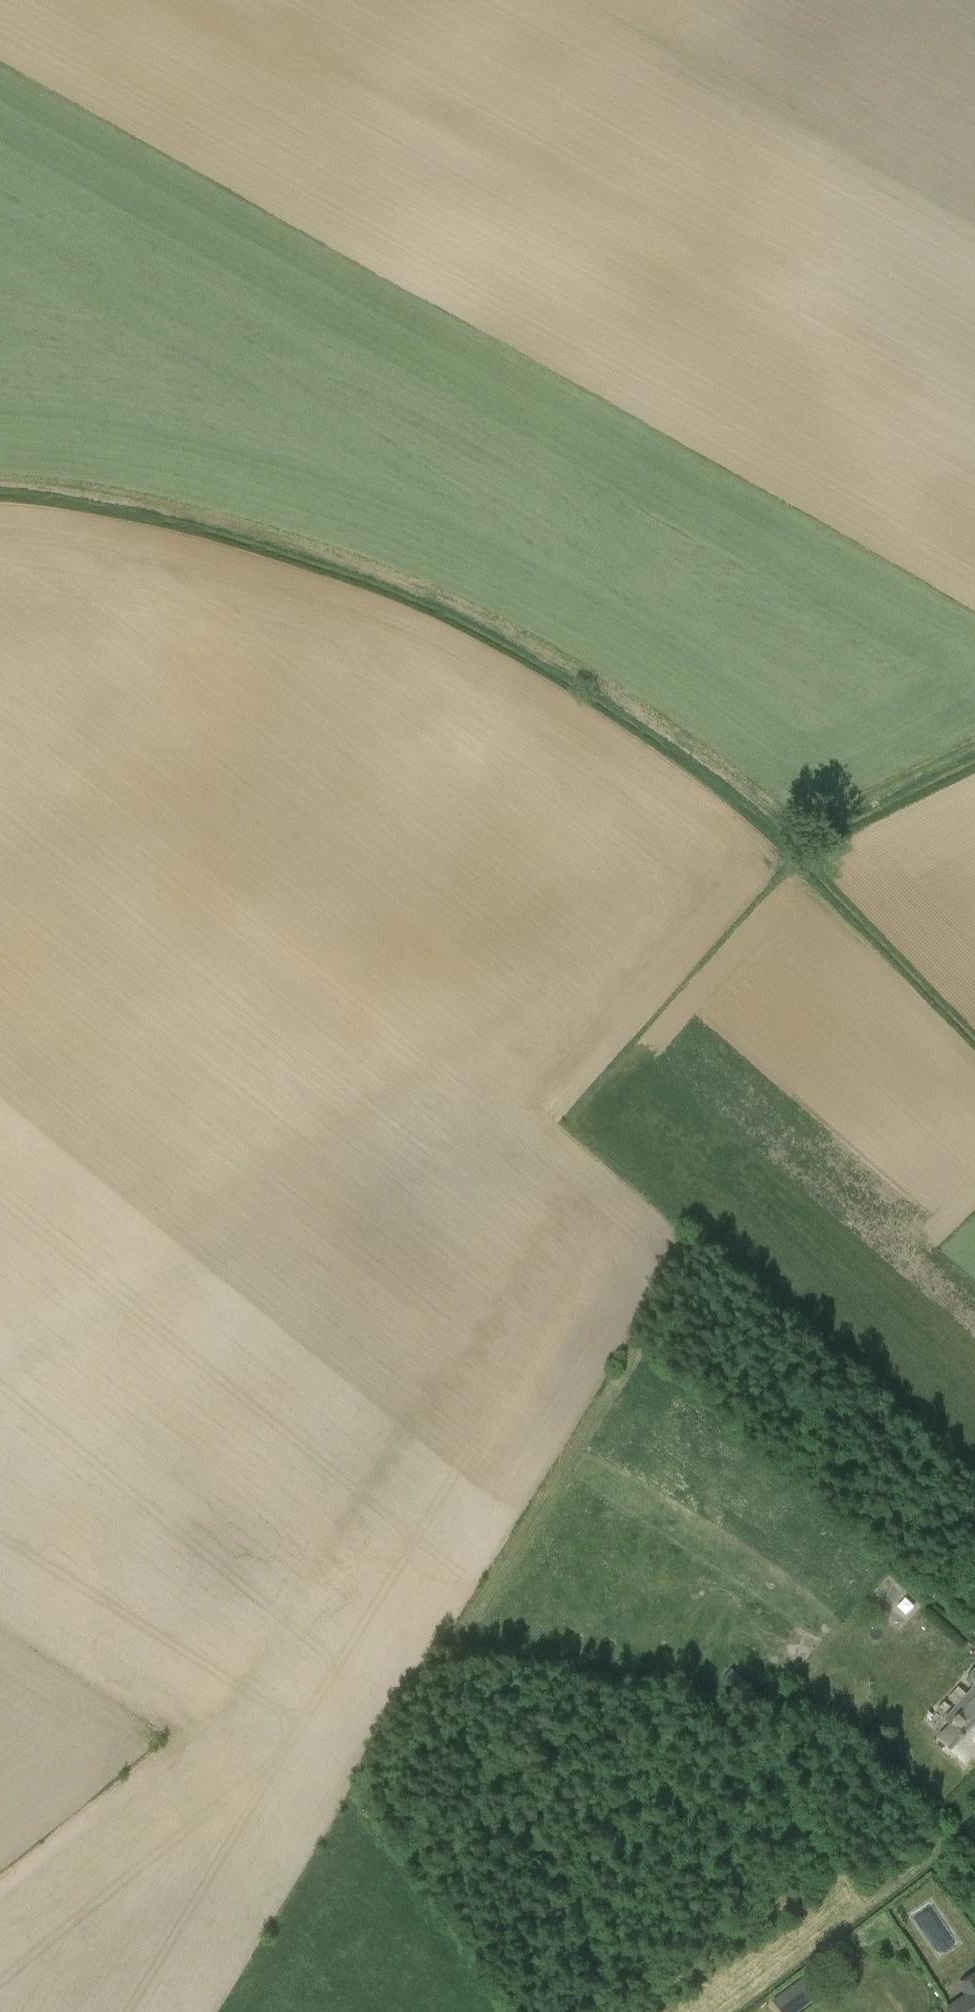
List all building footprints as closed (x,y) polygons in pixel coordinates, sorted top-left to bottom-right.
[(964,1714),(957,1707),(945,1719),(953,1726),(941,1740),(965,1762),(974,1752),(974,1702),(964,1714)] [(869,1929),(859,1936),(866,1946),(875,1939),(869,1929)] [(781,2011),(798,2011),(817,1998),(802,1979),(773,2001),(781,2011)] [(953,2011),(974,2011),(974,2004),(971,1998),(971,1999),(963,1988),(947,2000),(955,2010),(953,2011)]
